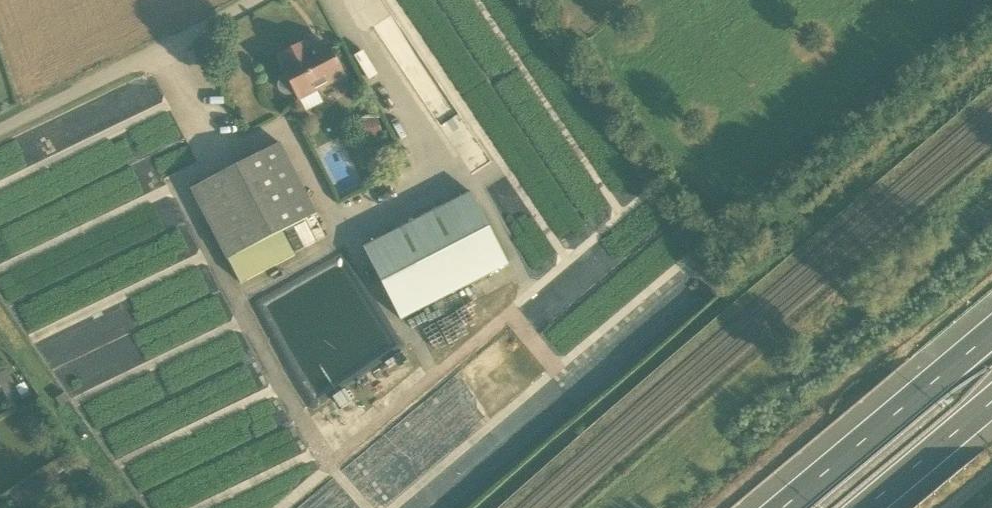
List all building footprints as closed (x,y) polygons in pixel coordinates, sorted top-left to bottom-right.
[(328,45),(311,54),(305,43),(280,56),(286,67),(284,68),(288,75),(284,76),(281,79),(279,83),(279,88),(281,92),(284,94),(289,95),(293,94),(297,92),(300,99),(345,76),(328,45)] [(366,121),(370,137),(383,133),(379,118),(366,121)] [(300,223),(263,152),(192,189),(229,260),(241,283),(295,255),(283,232),(300,223)] [(401,319),(509,264),(472,192),(364,247),(401,319)] [(19,392),(12,370),(0,374),(0,398),(0,399),(19,392)]
